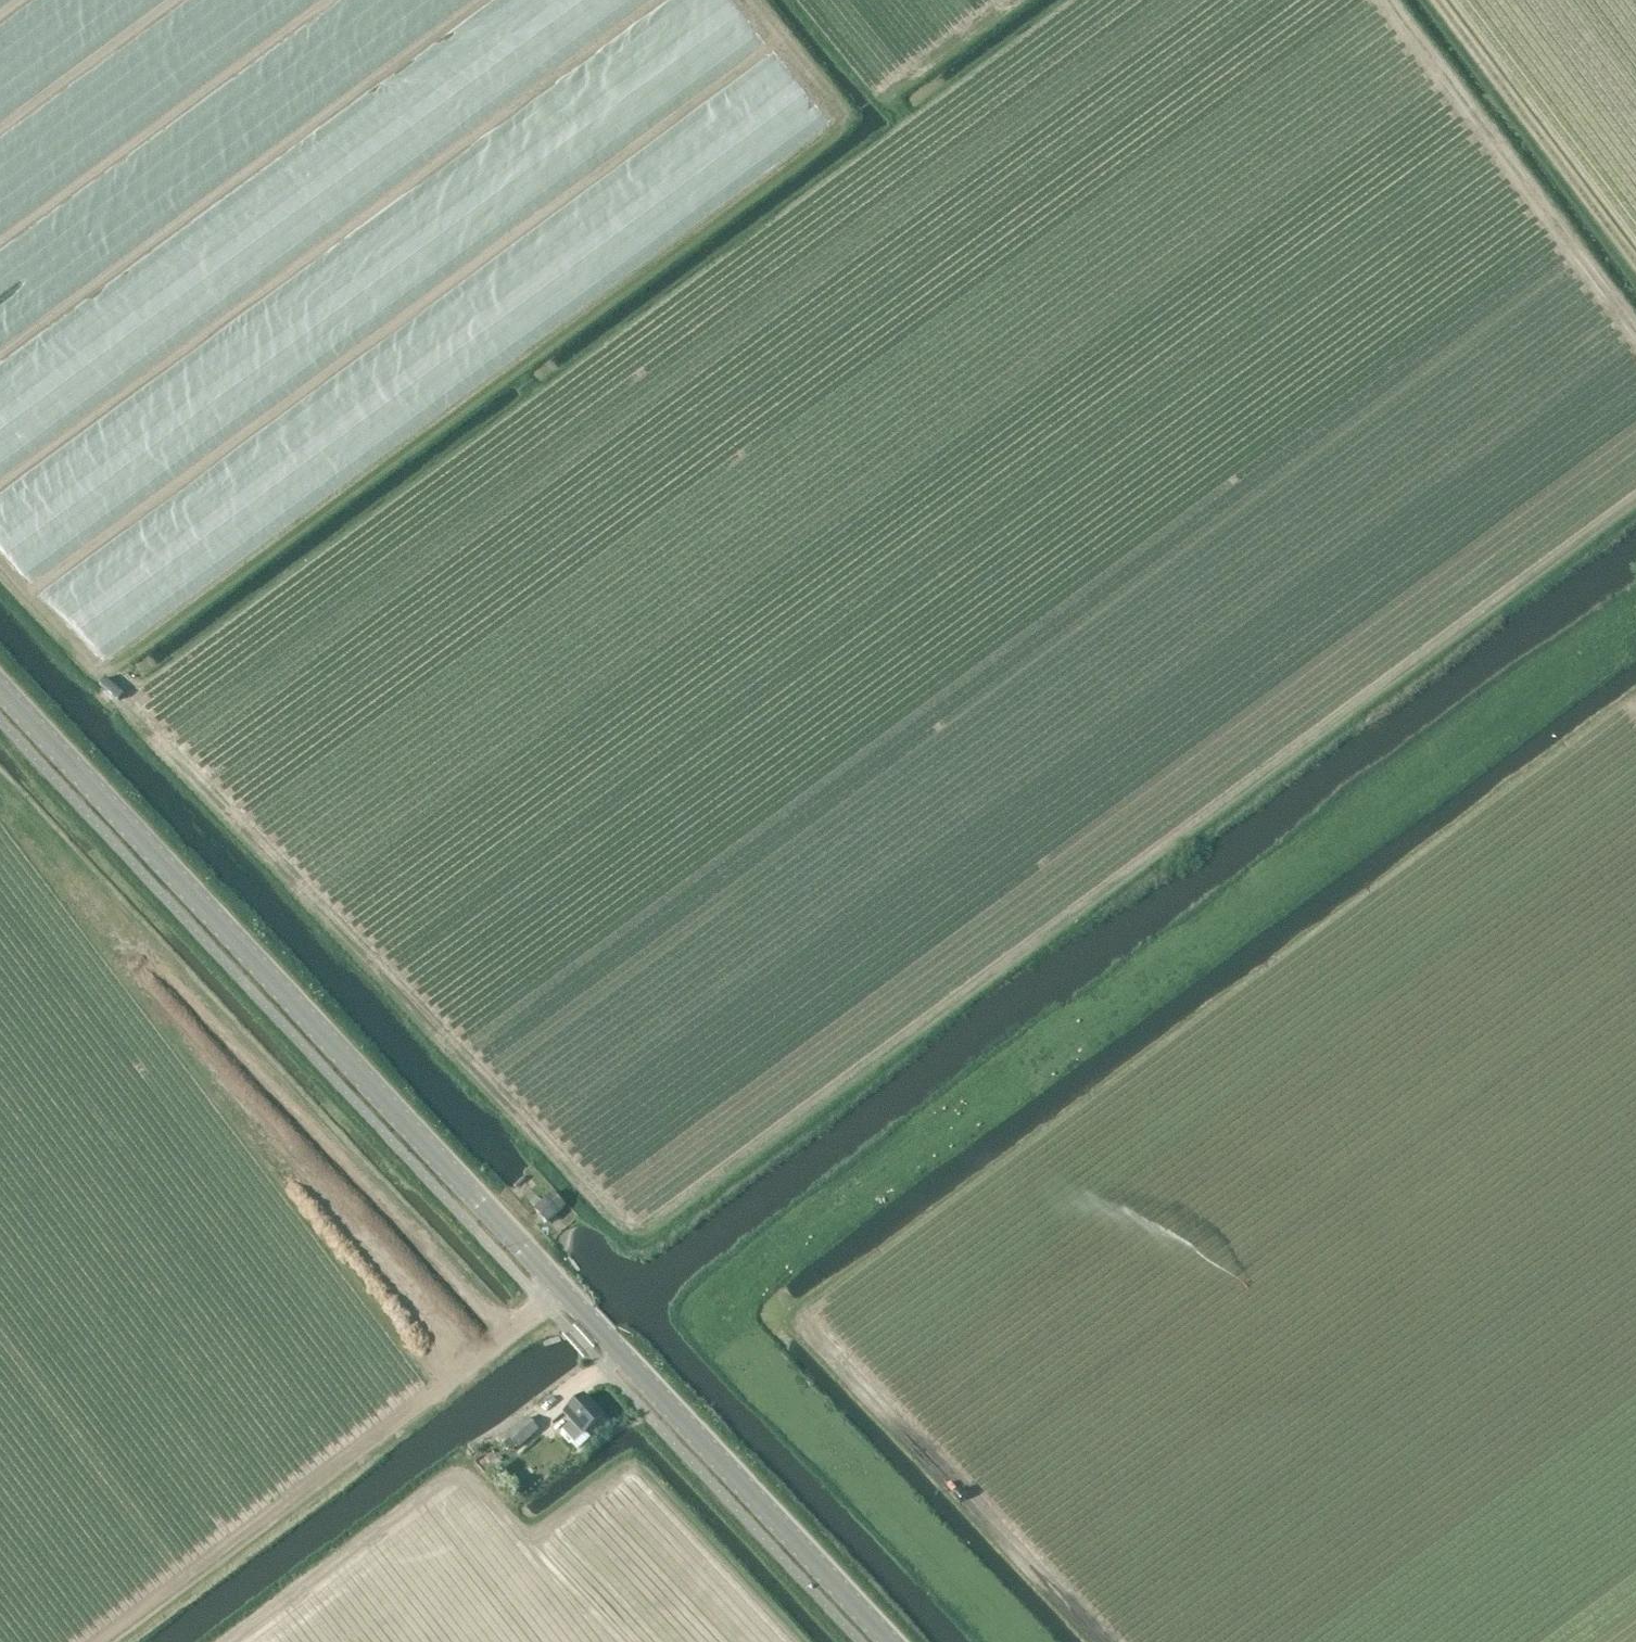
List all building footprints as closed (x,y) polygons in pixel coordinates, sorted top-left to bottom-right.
[(552,1194),(534,1211),(548,1225),(566,1208),(552,1194)] [(570,1425),(563,1432),(574,1444),(581,1437),(601,1419),(583,1399),(562,1416),(570,1425)] [(527,1418),(507,1437),(518,1450),(539,1431),(527,1418)]
